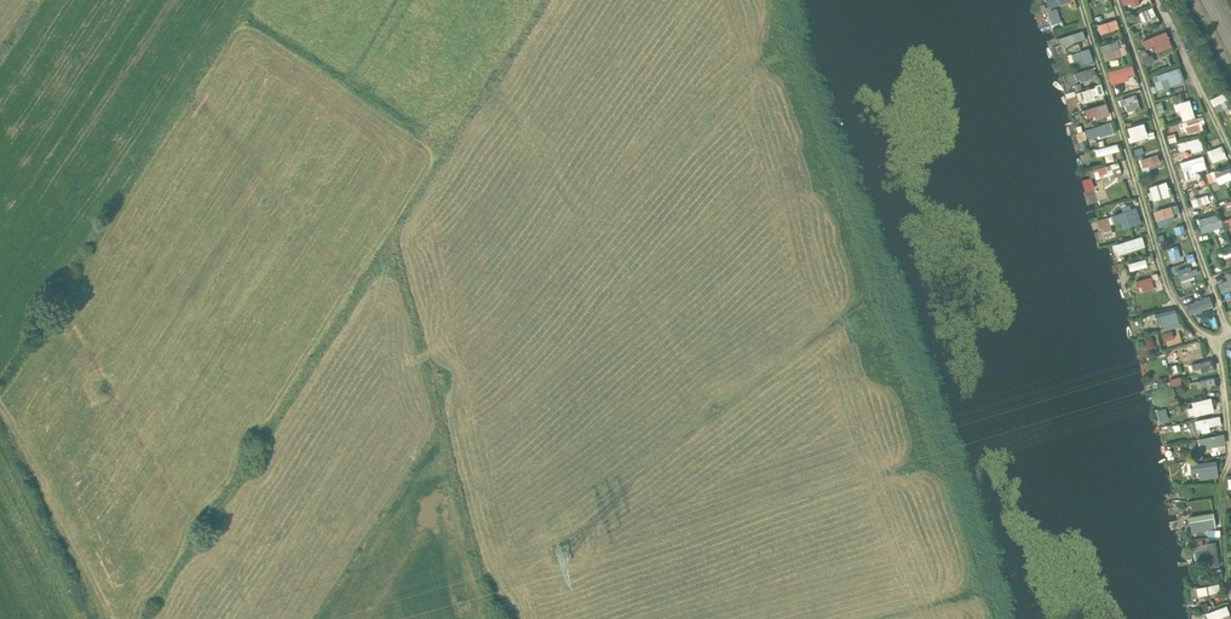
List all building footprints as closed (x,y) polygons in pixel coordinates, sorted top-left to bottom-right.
[(1058,6),(1048,9),(1052,24),(1062,21),(1058,6)] [(1146,23),(1158,19),(1153,6),(1142,10),(1146,23)] [(1097,22),(1100,36),(1118,33),(1115,19),(1097,22)] [(1154,44),(1157,51),(1172,45),(1166,29),(1142,39),(1146,48),(1154,44)] [(1083,30),(1049,39),(1052,47),(1085,38),(1083,30)] [(1105,59),(1127,52),(1123,38),(1100,46),(1105,59)] [(1069,60),(1081,59),(1082,62),(1092,60),(1090,48),(1068,52),(1069,60)] [(1130,78),(1129,74),(1134,72),(1132,63),(1107,70),(1111,83),(1130,78)] [(1157,89),(1185,81),(1180,66),(1153,74),(1157,89)] [(1074,71),(1076,81),(1097,77),(1095,67),(1074,71)] [(1094,95),(1104,92),(1101,84),(1077,91),(1081,102),(1095,98),(1094,95)] [(1215,110),(1229,104),(1224,91),(1210,96),(1215,110)] [(1136,93),(1121,98),(1125,110),(1140,106),(1136,93)] [(1182,93),(1172,95),(1173,101),(1183,100),(1182,93)] [(1190,98),(1174,103),(1176,110),(1179,109),(1182,119),(1195,115),(1190,98)] [(1083,108),(1086,117),(1099,113),(1100,116),(1110,113),(1106,101),(1083,108)] [(1183,134),(1203,128),(1199,115),(1179,121),(1183,134)] [(1089,139),(1114,131),(1111,120),(1086,129),(1089,139)] [(1127,125),(1130,140),(1148,136),(1145,122),(1127,125)] [(1080,140),(1088,138),(1085,130),(1078,132),(1080,140)] [(1191,146),(1193,151),(1204,148),(1200,135),(1177,142),(1180,150),(1191,146)] [(1097,155),(1119,149),(1117,142),(1095,148),(1097,155)] [(1207,148),(1210,160),(1226,157),(1223,144),(1207,148)] [(1157,153),(1138,158),(1140,166),(1159,161),(1157,153)] [(1203,154),(1181,161),(1187,181),(1198,178),(1195,170),(1207,167),(1203,154)] [(1092,168),(1096,180),(1122,173),(1118,160),(1092,168)] [(1218,182),(1230,178),(1230,173),(1228,165),(1206,172),(1209,182),(1218,179),(1218,182)] [(1165,179),(1148,186),(1154,200),(1171,193),(1165,179)] [(1191,197),(1193,205),(1210,201),(1207,193),(1191,197)] [(1157,225),(1175,221),(1172,204),(1154,208),(1157,225)] [(1121,221),(1124,228),(1142,222),(1136,206),(1111,214),(1114,223),(1121,221)] [(1202,232),(1222,225),(1217,211),(1197,218),(1202,232)] [(1225,231),(1218,234),(1222,242),(1229,239),(1225,231)] [(1117,256),(1146,246),(1142,234),(1113,244),(1117,256)] [(1167,247),(1171,259),(1181,255),(1177,244),(1167,247)] [(1225,263),(1230,261),(1230,246),(1220,251),(1225,263)] [(1146,257),(1127,262),(1129,269),(1148,265),(1146,257)] [(1177,269),(1182,279),(1196,272),(1192,262),(1177,269)] [(1217,281),(1220,291),(1230,288),(1230,271),(1226,272),(1227,278),(1217,281)] [(1137,279),(1140,292),(1154,288),(1151,275),(1137,279)] [(1156,324),(1162,322),(1163,329),(1180,325),(1176,307),(1154,311),(1156,324)] [(1165,339),(1174,336),(1172,329),(1163,332),(1165,339)] [(1145,338),(1146,347),(1154,347),(1153,338),(1145,338)] [(1194,349),(1204,348),(1204,340),(1194,341),(1194,349)] [(1201,371),(1214,368),(1211,357),(1191,362),(1192,369),(1200,366),(1201,371)] [(1197,386),(1215,382),(1214,375),(1196,379),(1197,386)] [(1172,384),(1181,382),(1180,376),(1170,378),(1172,384)] [(1193,405),(1187,407),(1189,416),(1214,408),(1210,395),(1191,401),(1193,405)] [(1166,407),(1158,408),(1159,420),(1168,419),(1166,407)] [(1209,424),(1221,422),(1220,414),(1196,418),(1198,431),(1210,429),(1209,424)] [(1224,431),(1197,436),(1199,447),(1226,442),(1224,431)] [(1198,477),(1218,476),(1217,459),(1190,460),(1190,471),(1198,471),(1198,477)] [(1188,514),(1190,530),(1216,527),(1214,511),(1188,514)] [(1216,540),(1193,545),(1197,565),(1220,561),(1216,540)] [(1198,594),(1219,590),(1217,582),(1196,586),(1198,594)] [(1212,618),(1230,618),(1230,615),(1226,603),(1205,611),(1208,618),(1211,618),(1212,618)]
